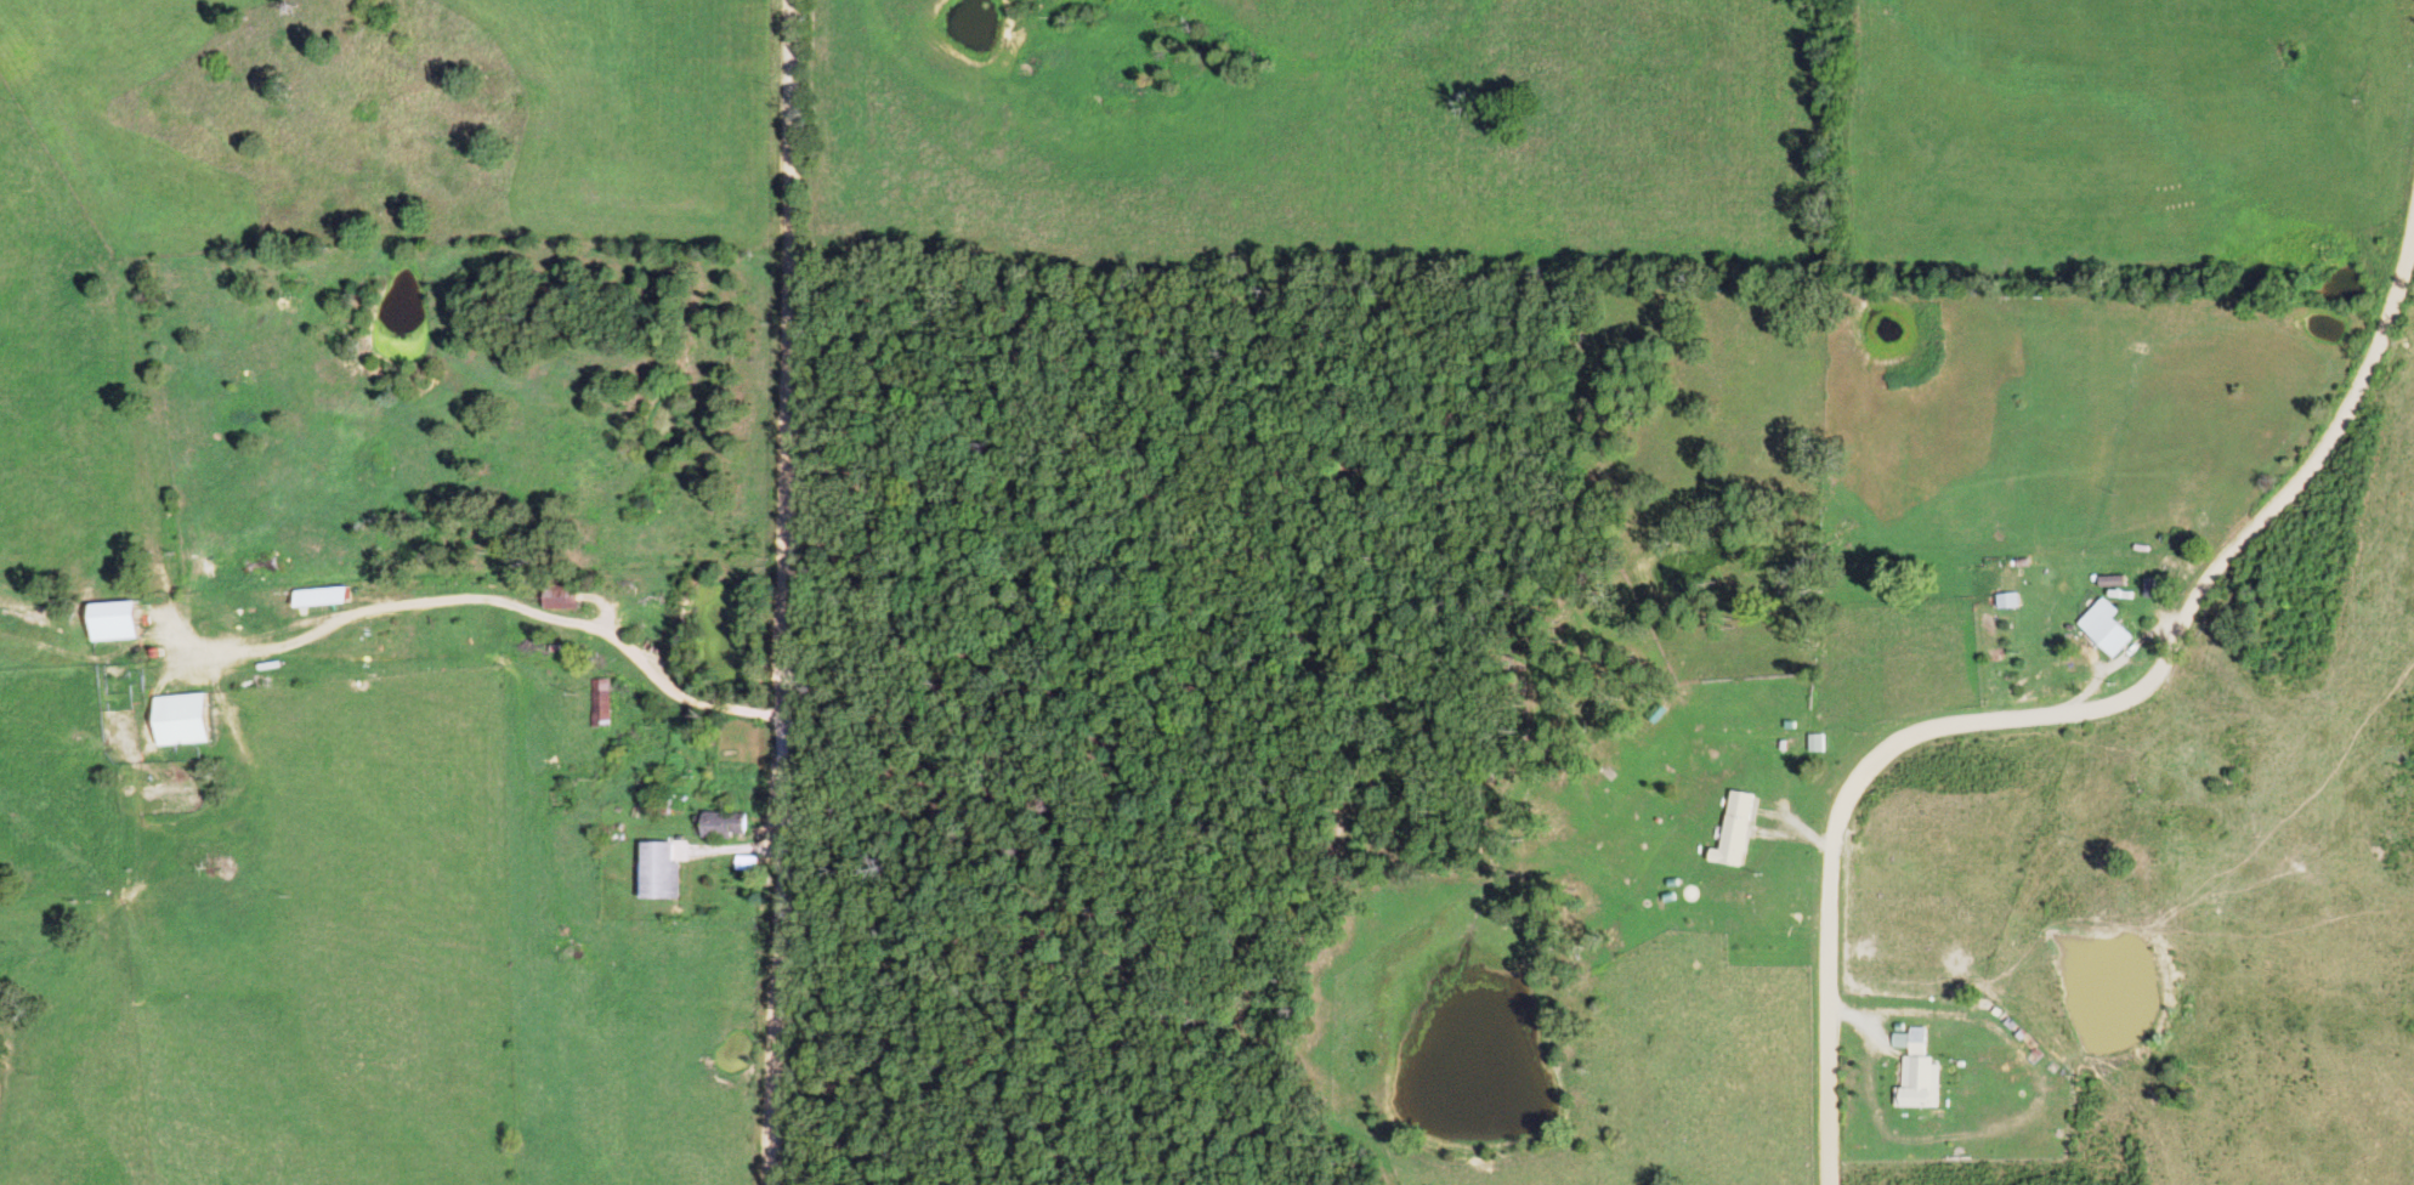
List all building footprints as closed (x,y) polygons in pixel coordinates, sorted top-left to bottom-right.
[(581,586),(553,585),(552,609),(581,610),(581,586)] [(300,606),(353,605),(352,588),(300,590),(300,606)] [(2008,595),(2010,609),(2031,606),(2029,592),(2008,595)] [(2091,624),(2127,657),(2146,637),(2126,618),(2132,611),(2116,596),(2091,624)] [(145,639),(144,602),(99,604),(101,641),(145,639)] [(161,698),(166,747),(216,741),(211,693),(161,698)] [(1733,850),(1723,848),(1721,860),(1754,866),(1766,794),(1743,790),(1733,850)] [(739,832),(753,833),(753,814),(712,812),(711,837),(739,838),(739,832)] [(683,843),(652,843),(653,862),(648,862),(648,899),(689,898),(689,862),(683,862),(683,843)] [(763,871),(764,856),(743,856),(743,870),(763,871)] [(1903,1107),(1946,1108),(1947,1057),(1934,1057),(1934,1028),(1918,1027),(1918,1034),(1902,1034),(1902,1048),(1913,1048),(1912,1089),(1904,1088),(1903,1107)]
